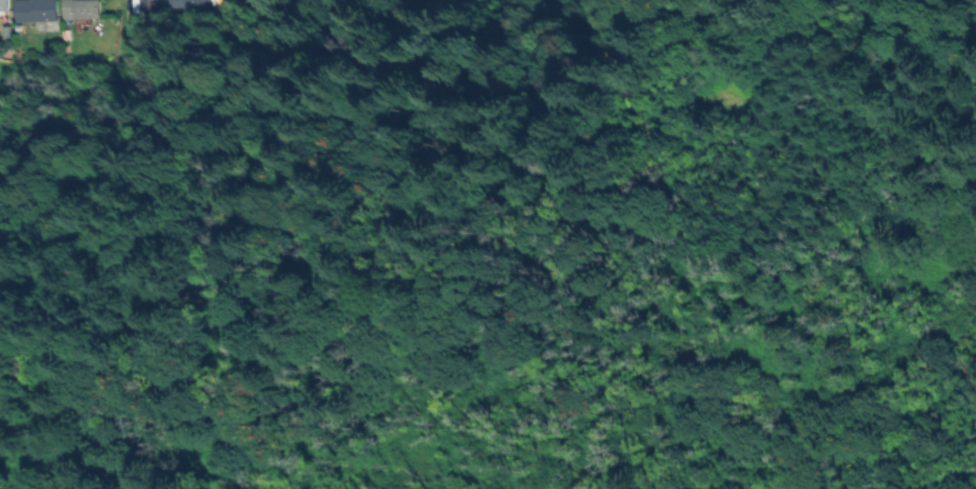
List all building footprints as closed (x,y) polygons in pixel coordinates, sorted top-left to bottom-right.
[(9,20),(0,20),(0,0),(10,0),(10,10),(9,10),(9,20)] [(18,21),(17,0),(58,0),(59,19),(58,19),(58,28),(38,29),(37,21),(18,21)] [(65,18),(65,0),(102,0),(102,17),(65,18)]
